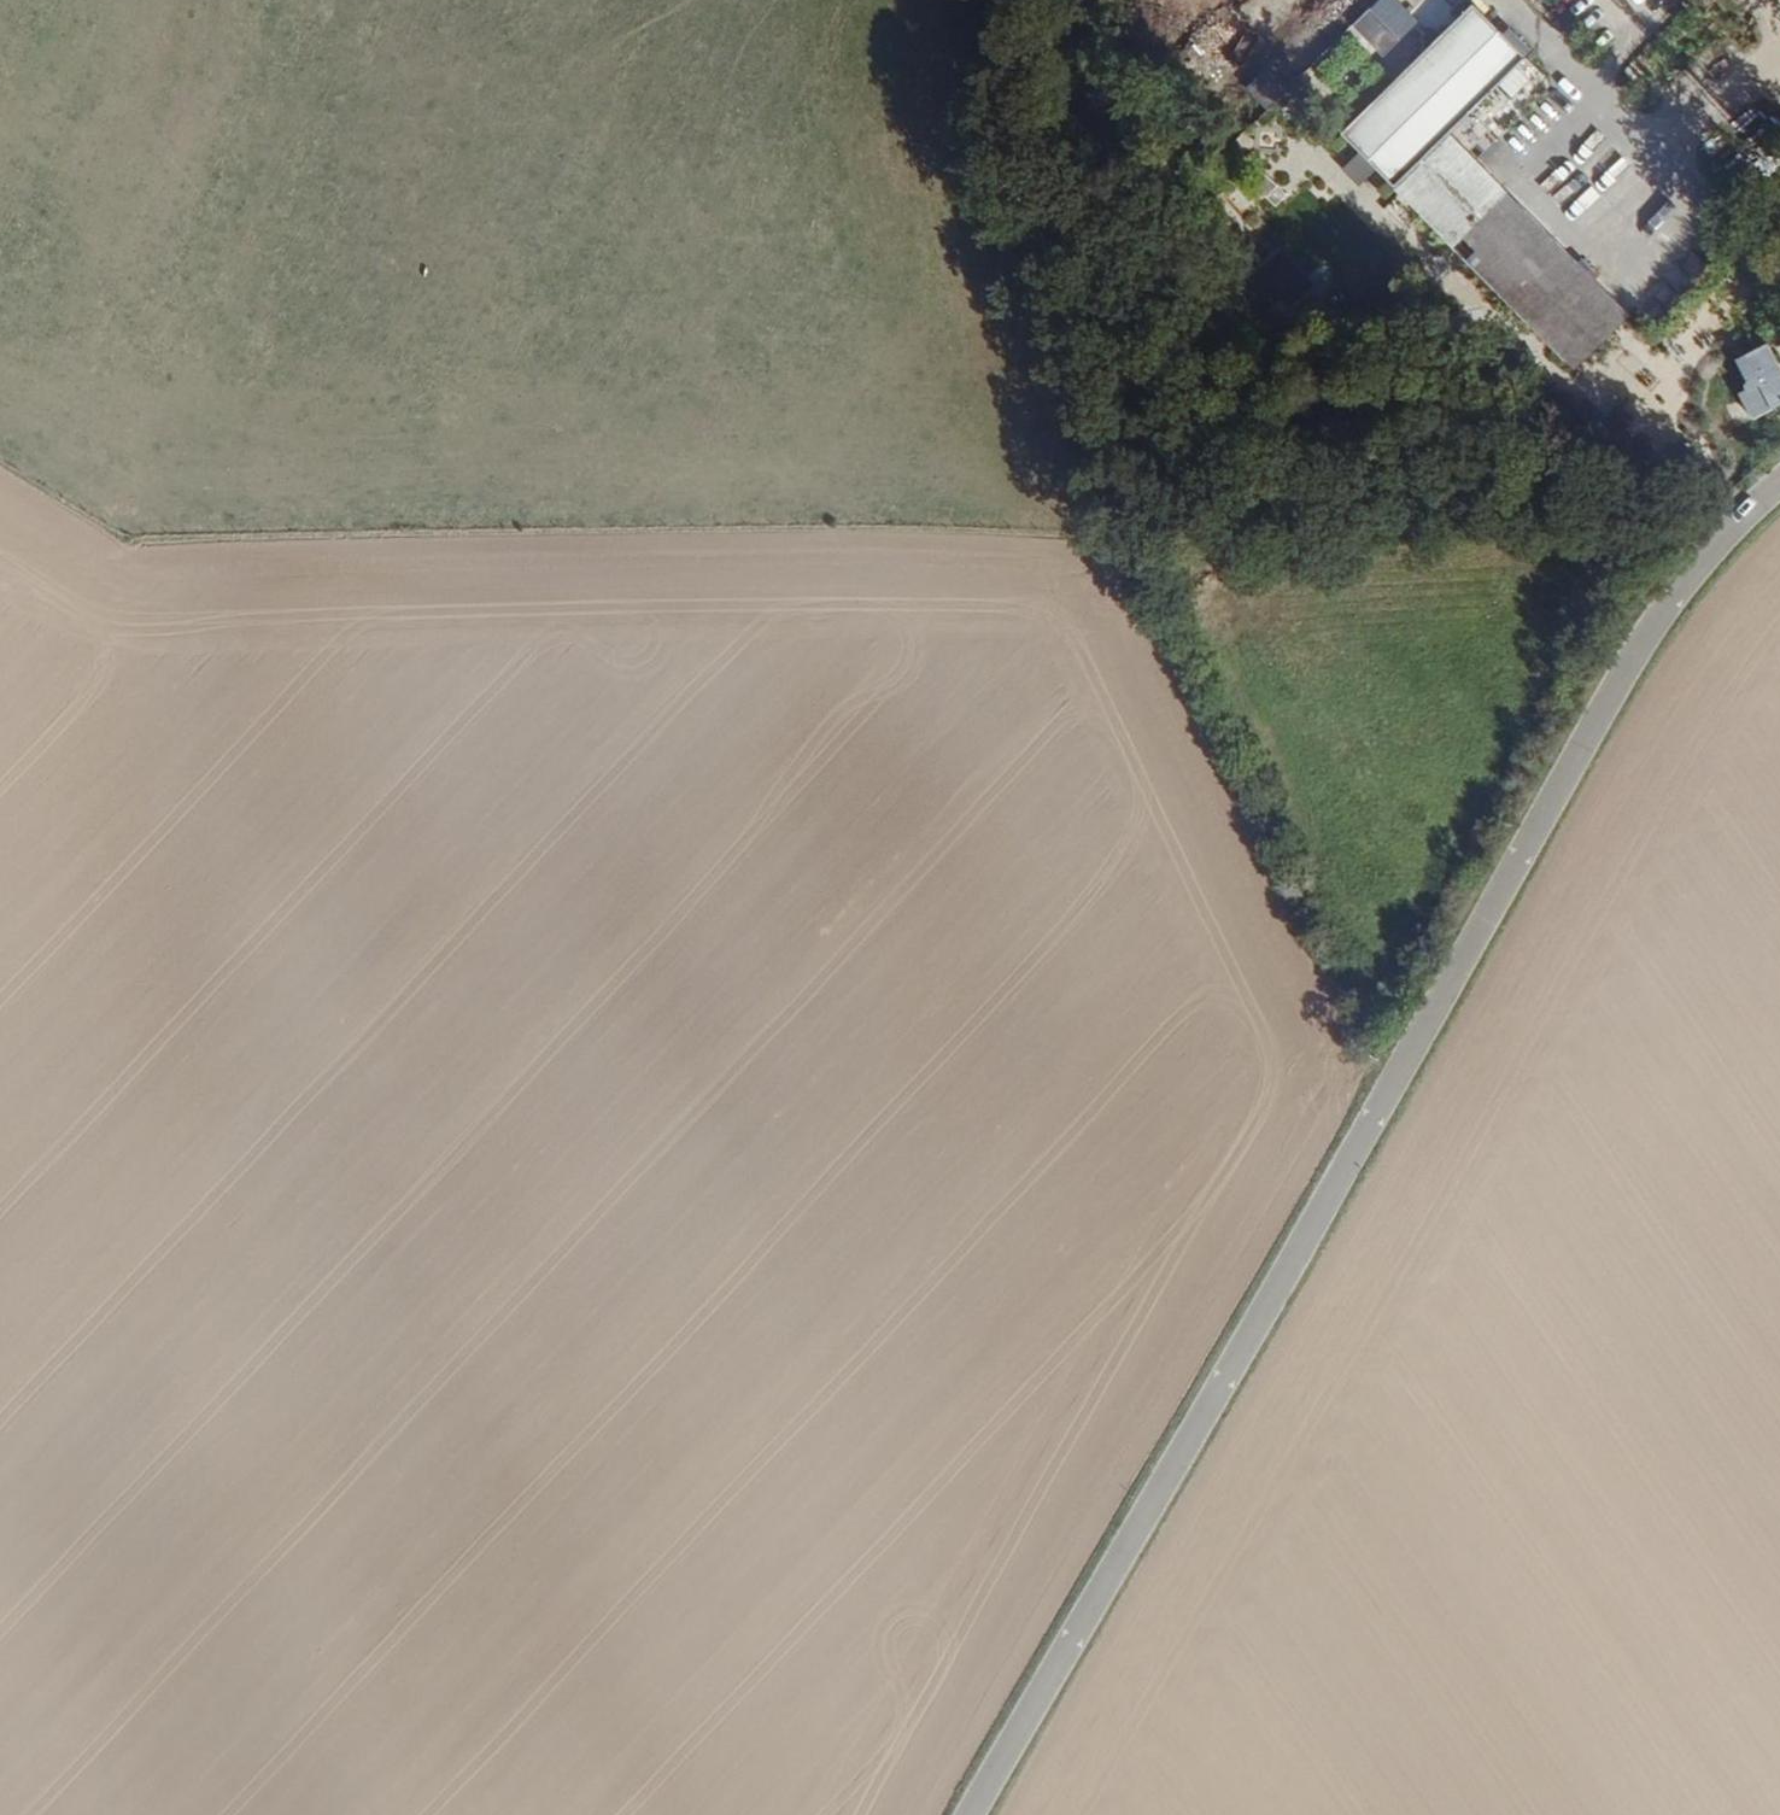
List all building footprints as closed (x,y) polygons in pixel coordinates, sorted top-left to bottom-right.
[(1347,32),(1372,60),(1418,18),(1401,0),(1382,0),(1347,32)] [(1367,120),(1602,363),(1661,306),(1480,126),(1555,55),(1499,0),(1495,0),(1367,120)] [(1738,363),(1771,419),(1779,414),(1779,336),(1738,363)]
